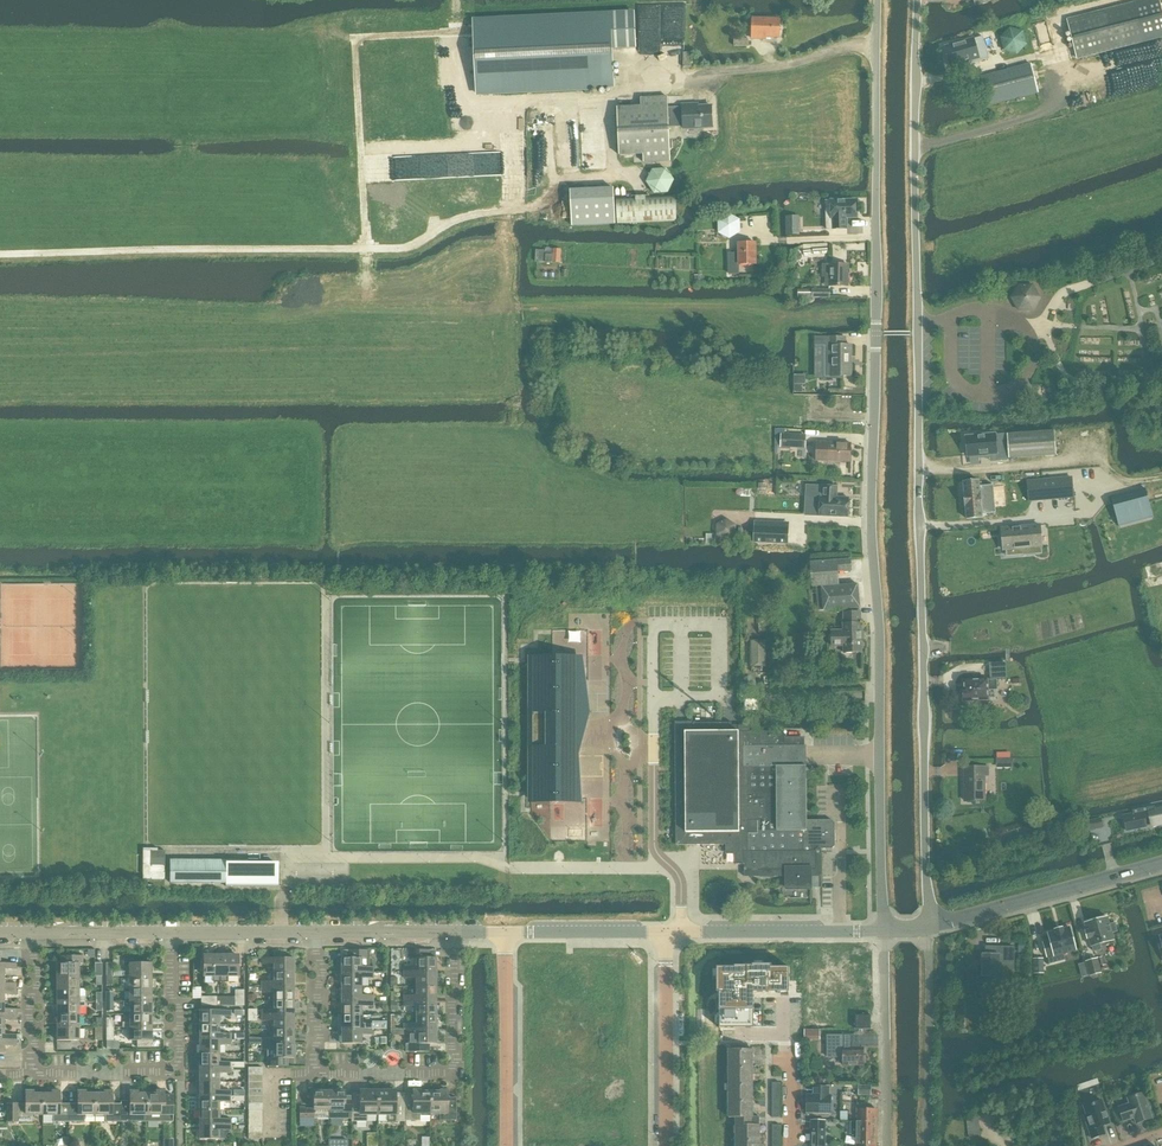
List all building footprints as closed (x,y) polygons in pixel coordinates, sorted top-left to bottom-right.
[(1066,19),(1077,60),(1144,43),(1161,39),(1161,10),(1159,0),(1144,0),(1134,3),(1066,19)] [(474,21),(477,94),(614,88),(612,49),(636,48),(634,13),(474,21)] [(780,38),(780,19),(753,19),(753,39),(761,39),(761,37),(780,38)] [(1027,45),(1023,32),(1010,28),(1000,38),(1004,52),(1017,55),(1027,45)] [(974,39),(945,47),(951,66),(959,64),(960,67),(989,59),(983,37),(974,39)] [(749,47),(749,39),(735,38),(734,46),(749,47)] [(692,67),(692,53),(684,53),(684,67),(692,67)] [(988,105),(1038,93),(1030,64),(981,76),(988,105)] [(683,107),(668,108),(668,97),(642,98),(642,107),(618,108),(620,156),(644,155),(645,163),(671,162),(670,127),(685,127),(685,129),(714,128),(712,106),(693,107),(693,105),(683,105),(683,107)] [(668,193),(674,181),(666,169),(652,170),(646,183),(654,194),(668,193)] [(614,188),(570,190),(572,227),(615,225),(614,188)] [(617,223),(676,220),(675,197),(616,200),(617,223)] [(838,201),(838,200),(838,199),(830,199),(830,201),(826,201),(827,230),(847,229),(847,218),(856,218),(855,200),(838,201)] [(741,233),(740,220),(729,214),(718,221),(718,233),(730,240),(741,233)] [(797,235),(797,226),(794,226),(793,217),(786,217),(787,226),(787,235),(797,235)] [(740,264),(756,264),(756,243),(739,244),(740,264)] [(560,263),(561,250),(553,249),(553,255),(546,254),(546,250),(536,250),(536,262),(560,263)] [(824,275),(830,275),(830,286),(849,286),(849,265),(830,265),(824,265),(824,275)] [(1033,310),(1040,298),(1033,286),(1019,286),(1012,298),(1019,310),(1033,310)] [(828,337),(816,337),(816,345),(816,376),(825,376),(849,376),(852,376),(852,345),(846,345),(846,338),(828,337)] [(1054,432),(1007,435),(1009,458),(1022,458),(1044,456),(1056,455),(1054,432)] [(805,448),(805,445),(806,436),(782,435),(782,447),(805,448)] [(995,436),(995,435),(966,438),(968,456),(980,455),(980,458),(992,457),(991,454),(996,454),(996,461),(1006,460),(1007,460),(1004,435),(995,436)] [(851,443),(829,442),(817,442),(817,461),(851,462),(851,443)] [(1072,478),(1027,482),(1029,501),(1073,497),(1072,478)] [(996,513),(993,484),(980,486),(979,481),(964,482),(967,519),(983,518),(982,515),(996,513)] [(814,498),(814,516),(848,517),(849,498),(837,498),(837,487),(806,486),(806,497),(814,498)] [(1119,496),(1111,498),(1119,527),(1120,526),(1118,521),(1150,512),(1152,518),(1153,517),(1145,489),(1134,492),(1119,496)] [(1040,526),(1002,529),(1004,550),(1006,550),(1013,549),(1023,548),(1023,552),(1023,556),(1026,555),(1034,555),(1042,554),(1040,526)] [(755,527),(754,541),(754,543),(788,544),(788,529),(755,527)] [(838,572),(852,571),(851,560),(811,563),(813,587),(823,586),(823,594),(820,594),(820,604),(824,604),(825,611),(861,608),(859,584),(840,586),(838,572)] [(862,623),(861,623),(861,612),(845,612),(845,623),(844,623),(844,630),(832,631),(833,635),(831,637),(831,640),(833,641),(833,646),(845,646),(845,653),(863,652),(862,623)] [(759,633),(770,633),(770,619),(758,619),(759,633)] [(767,667),(767,640),(750,641),(751,668),(767,667)] [(532,711),(529,711),(529,748),(532,748),(532,801),(551,801),(552,801),(579,801),(578,782),(578,779),(577,754),(582,735),(588,712),(581,659),(581,658),(579,658),(552,658),(532,658),(532,711)] [(997,680),(1006,680),(1005,663),(990,664),(991,680),(964,681),(965,690),(964,690),(964,691),(963,692),(963,698),(965,699),(965,700),(988,699),(987,690),(997,690),(997,680)] [(675,722),(675,768),(675,772),(675,789),(675,791),(676,827),(676,839),(676,845),(685,845),(715,845),(727,845),(727,849),(731,853),(735,853),(735,855),(735,865),(745,865),(745,866),(745,877),(746,877),(786,877),(786,888),(811,888),(812,888),(812,875),(821,875),(821,877),(822,877),(822,849),(832,849),(835,846),(835,823),(832,820),(818,820),(807,820),(807,767),(807,766),(783,766),(744,767),(744,747),(744,726),(738,726),(732,726),(732,725),(732,723),(721,723),(717,723),(716,723),(707,723),(693,723),(692,722),(691,722),(687,722),(685,722),(675,722)] [(750,726),(744,726),(744,747),(780,746),(780,742),(785,742),(785,737),(785,731),(780,731),(750,731),(750,726)] [(780,746),(744,747),(744,767),(783,766),(807,766),(807,746),(805,746),(802,746),(802,737),(785,737),(785,742),(780,742),(780,746)] [(985,776),(988,776),(988,767),(964,767),(965,801),(985,801),(985,776)] [(1124,818),(1126,831),(1146,827),(1145,820),(1150,819),(1152,826),(1161,824),(1161,808),(1155,809),(1154,806),(1133,811),(1134,816),(1124,818)] [(1100,820),(1088,822),(1090,830),(1102,827),(1100,820)] [(142,871),(142,880),(165,881),(165,851),(157,851),(157,849),(143,849),(143,851),(142,871)] [(225,863),(170,863),(170,883),(225,884),(225,887),(278,887),(278,883),(276,883),(276,867),(276,864),(272,864),(247,864),(247,861),(225,860),(225,863)] [(1110,925),(1108,918),(1085,924),(1087,931),(1085,932),(1088,939),(1089,939),(1091,947),(1092,946),(1093,952),(1102,950),(1100,944),(1114,940),(1112,933),(1117,932),(1115,923),(1110,925)] [(1050,941),(1043,943),(1047,957),(1054,956),(1054,957),(1076,951),(1070,928),(1063,930),(1063,928),(1055,931),(1055,932),(1048,934),(1050,941)] [(999,981),(999,967),(1014,968),(1014,948),(997,947),(997,955),(983,955),(983,970),(967,969),(967,993),(992,993),(992,981),(999,981)] [(348,958),(341,958),(341,973),(373,973),(373,967),(370,967),(368,967),(368,958),(368,950),(353,951),(348,951),(348,958)] [(416,967),(404,967),(404,973),(436,972),(436,958),(429,958),(429,950),(409,950),(409,958),(416,958),(416,967)] [(82,956),(60,956),(60,963),(57,963),(57,976),(79,976),(79,964),(82,964),(82,956)] [(213,982),(221,982),(221,956),(204,956),(204,976),(213,976),(213,982)] [(228,982),(228,976),(238,976),(238,956),(221,956),(221,982),(228,982)] [(294,958),(262,958),(262,964),(274,964),(274,972),(294,972),(294,958)] [(1033,959),(1034,974),(1044,974),(1043,959),(1033,959)] [(1090,976),(1101,973),(1097,959),(1086,962),(1090,976)] [(129,971),(123,971),(123,976),(129,976),(152,976),(152,963),(129,963),(129,971)] [(0,964),(0,977),(4,977),(4,970),(17,970),(17,964),(0,964)] [(735,968),(717,968),(717,970),(717,978),(717,993),(720,993),(720,1010),(720,1014),(720,1026),(720,1029),(721,1029),(727,1029),(735,1029),(751,1029),(754,1029),(754,1028),(754,1027),(754,1026),(754,1014),(754,1011),(754,1000),(754,993),(781,993),(789,993),(790,993),(790,981),(790,968),(772,968),(772,965),(763,965),(754,965),(753,965),(753,967),(751,967),(735,967),(735,968)] [(274,981),(261,981),(261,987),(294,986),(294,972),(274,972),(274,981)] [(436,972),(404,973),(404,978),(416,978),(416,987),(436,987),(436,972)] [(373,973),(341,973),(341,987),(361,987),(361,978),(373,978),(373,973)] [(57,989),(79,989),(79,976),(57,976),(57,989)] [(152,976),(129,976),(129,989),(152,988),(152,976)] [(17,990),(17,984),(4,984),(4,977),(0,977),(0,990),(17,990)] [(294,986),(261,987),(261,993),(274,992),(274,1001),(294,1001),(294,986)] [(361,987),(341,987),(341,1001),(373,1001),(373,996),(361,996),(361,987)] [(416,995),(404,995),(404,1001),(436,1001),(436,987),(416,987),(416,995)] [(152,988),(129,989),(129,1001),(152,1001),(152,988)] [(85,997),(79,997),(79,989),(57,989),(57,1002),(85,1002),(85,997)] [(17,990),(0,990),(0,1003),(4,1003),(4,996),(17,996),(17,990)] [(235,1006),(244,1006),(244,990),(235,990),(235,1006)] [(202,1006),(217,1006),(217,997),(202,997),(202,1006)] [(124,1002),(124,1007),(130,1007),(130,1015),(152,1014),(152,1001),(129,1001),(130,1002),(124,1002)] [(274,1009),(261,1010),(261,1015),(294,1015),(294,1001),(274,1001),(274,1009)] [(373,1001),(341,1001),(341,1015),(341,1016),(361,1016),(361,1007),(373,1006),(373,1001)] [(436,1001),(404,1001),(404,1007),(416,1007),(416,1015),(436,1015),(436,1001)] [(79,1015),(79,1006),(85,1006),(85,1002),(57,1002),(57,1015),(79,1015)] [(17,1010),(4,1010),(4,1003),(0,1003),(0,1016),(17,1016),(17,1010)] [(199,1010),(196,1010),(196,1017),(198,1019),(199,1019),(199,1025),(219,1025),(219,1016),(231,1016),(231,1010),(199,1010)] [(554,1012),(534,1012),(534,1025),(554,1025),(554,1012)] [(122,1022),(122,1028),(130,1028),(130,1027),(152,1027),(152,1014),(130,1015),(130,1022),(122,1022)] [(871,1029),(871,1019),(871,1014),(856,1015),(856,1029),(871,1029)] [(57,1028),(79,1028),(79,1015),(57,1015),(57,1028)] [(294,1015),(261,1015),(261,1020),(274,1020),(274,1030),(294,1029),(294,1015)] [(340,1015),(337,1015),(337,1020),(337,1022),(339,1024),(341,1024),(341,1030),(373,1030),(386,1030),(386,1022),(373,1022),(373,1024),(361,1024),(361,1016),(341,1016),(341,1015),(340,1015)] [(416,1024),(404,1024),(404,1030),(436,1029),(436,1015),(416,1015),(416,1024)] [(17,1016),(0,1016),(0,1029),(4,1029),(4,1022),(17,1022),(17,1016)] [(199,1025),(196,1025),(196,1032),(198,1034),(199,1034),(199,1039),(231,1039),(231,1034),(219,1033),(219,1025),(199,1025)] [(554,1025),(534,1025),(534,1036),(554,1036),(554,1025)] [(152,1027),(130,1027),(130,1028),(130,1041),(137,1041),(137,1047),(152,1047),(152,1040),(152,1027)] [(79,1028),(57,1028),(57,1041),(79,1041),(79,1028)] [(17,1041),(17,1036),(4,1036),(4,1029),(0,1029),(0,1041),(17,1041)] [(274,1038),(262,1038),(262,1044),(294,1043),(294,1029),(274,1030),(274,1038)] [(436,1029),(404,1030),(404,1035),(408,1035),(408,1044),(405,1044),(405,1048),(405,1052),(406,1052),(409,1052),(429,1052),(429,1044),(436,1044),(436,1029)] [(373,1030),(341,1030),(341,1044),(361,1044),(361,1035),(373,1035),(373,1030)] [(618,1046),(612,1046),(638,1046),(638,1034),(618,1034),(618,1046)] [(864,1048),(845,1048),(845,1035),(828,1035),(828,1057),(843,1057),(843,1065),(864,1065),(864,1063),(866,1063),(866,1056),(864,1056),(864,1048)] [(554,1036),(534,1036),(534,1046),(554,1046),(554,1036)] [(231,1039),(199,1039),(199,1054),(219,1053),(219,1046),(231,1046),(231,1039)] [(4,1054),(4,1047),(17,1047),(17,1041),(0,1041),(0,1054),(4,1054)] [(294,1043),(262,1044),(262,1050),(267,1050),(267,1058),(267,1063),(267,1066),(288,1066),(288,1058),(294,1058),(294,1043)] [(554,1046),(534,1046),(534,1058),(554,1058),(554,1048),(554,1046)] [(730,1049),(730,1067),(730,1085),(730,1103),(730,1107),(730,1117),(737,1117),(737,1121),(737,1138),(737,1145),(760,1145),(760,1138),(760,1121),(760,1117),(753,1117),(753,1103),(753,1085),(753,1067),(753,1049),(730,1049)] [(219,1053),(199,1054),(199,1068),(231,1068),(231,1062),(219,1062),(219,1053)] [(554,1058),(534,1058),(534,1070),(554,1070),(554,1058)] [(638,1058),(612,1058),(612,1059),(618,1059),(618,1070),(638,1070),(638,1058)] [(231,1068),(199,1068),(199,1082),(219,1082),(219,1074),(231,1074),(231,1068)] [(554,1070),(534,1070),(534,1083),(554,1083),(554,1070)] [(638,1070),(618,1070),(618,1083),(638,1083),(638,1070)] [(199,1082),(195,1082),(195,1089),(197,1090),(197,1091),(199,1091),(199,1096),(231,1096),(231,1091),(220,1091),(219,1082),(199,1082)] [(554,1083),(534,1083),(534,1095),(549,1095),(554,1095),(554,1085),(554,1083)] [(638,1083),(618,1083),(618,1085),(618,1095),(623,1095),(638,1095),(638,1083)] [(870,1095),(871,1086),(858,1085),(857,1095),(870,1095)] [(831,1113),(831,1087),(814,1087),(814,1095),(808,1095),(807,1113),(831,1113)] [(43,1094),(43,1107),(43,1115),(53,1115),(53,1122),(68,1122),(69,1107),(69,1104),(60,1104),(60,1091),(52,1091),(52,1094),(43,1094)] [(78,1104),(69,1104),(69,1107),(68,1122),(84,1122),(84,1115),(95,1115),(95,1107),(95,1094),(86,1094),(86,1091),(78,1091),(78,1104)] [(104,1094),(95,1094),(95,1107),(95,1115),(105,1115),(105,1122),(121,1122),(121,1104),(113,1104),(113,1091),(104,1091),(104,1094)] [(121,1104),(121,1122),(135,1122),(147,1122),(147,1115),(147,1107),(147,1094),(139,1094),(139,1091),(130,1091),(130,1101),(121,1101),(121,1104)] [(157,1094),(147,1094),(147,1107),(147,1115),(147,1122),(159,1122),(174,1122),(174,1101),(174,1095),(165,1095),(165,1091),(157,1091),(157,1094)] [(300,1110),(299,1110),(300,1119),(317,1119),(329,1119),(329,1107),(329,1091),(314,1091),(314,1110),(300,1110)] [(344,1091),(329,1091),(329,1107),(329,1119),(348,1119),(351,1119),(351,1107),(352,1101),(352,1099),(351,1099),(351,1095),(350,1095),(344,1095),(344,1091)] [(352,1101),(351,1107),(351,1119),(351,1122),(367,1122),(367,1115),(377,1115),(377,1107),(377,1091),(360,1091),(360,1101),(352,1101)] [(395,1091),(377,1091),(377,1107),(377,1115),(388,1115),(388,1122),(404,1122),(404,1120),(404,1107),(404,1098),(403,1098),(395,1098),(395,1091)] [(413,1098),(404,1098),(404,1107),(404,1120),(420,1120),(429,1121),(429,1113),(430,1113),(430,1107),(430,1103),(430,1092),(420,1092),(420,1091),(413,1091),(413,1098)] [(440,1092),(430,1092),(430,1103),(430,1107),(430,1113),(440,1113),(440,1120),(456,1120),(456,1098),(447,1098),(447,1091),(440,1091),(440,1092)] [(26,1104),(8,1104),(8,1122),(33,1122),(33,1115),(43,1115),(43,1107),(43,1094),(34,1094),(34,1092),(26,1092),(26,1104)] [(1136,1124),(1152,1118),(1144,1093),(1128,1099),(1129,1104),(1119,1108),(1123,1122),(1134,1118),(1136,1124)] [(231,1096),(199,1096),(199,1110),(220,1111),(220,1102),(231,1102),(231,1096)] [(1102,1126),(1109,1124),(1102,1101),(1084,1107),(1087,1115),(1084,1116),(1092,1139),(1105,1134),(1102,1126)] [(858,1109),(858,1122),(878,1122),(878,1110),(876,1110),(858,1109)] [(220,1111),(199,1110),(199,1125),(231,1125),(231,1119),(220,1119),(220,1111)] [(848,1122),(848,1112),(840,1112),(840,1122),(848,1122)] [(812,1120),(812,1133),(812,1145),(826,1145),(826,1134),(826,1120),(812,1120)] [(850,1135),(858,1135),(858,1145),(877,1145),(877,1134),(878,1122),(858,1122),(851,1122),(850,1135)] [(231,1125),(199,1125),(199,1139),(220,1139),(220,1130),(231,1130),(231,1125)]
